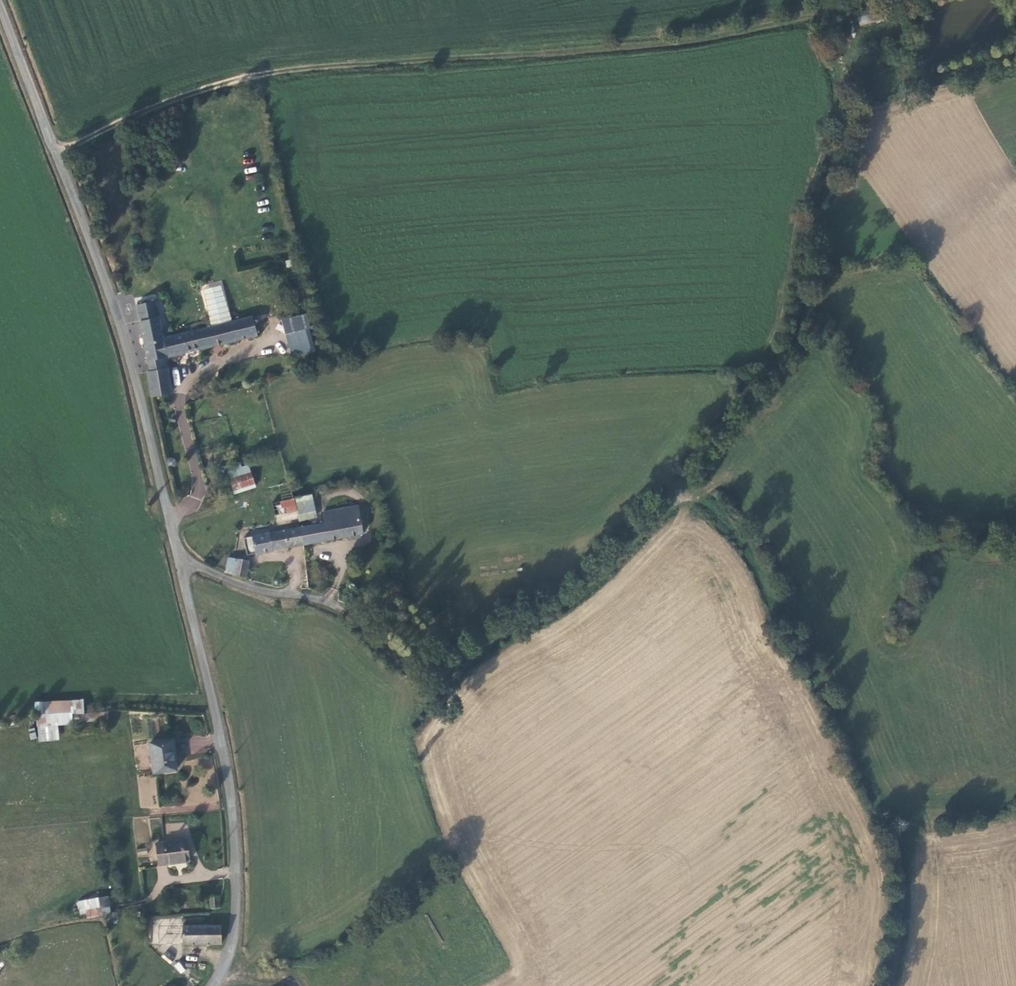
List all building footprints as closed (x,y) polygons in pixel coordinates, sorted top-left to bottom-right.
[(204,292),(213,330),(234,324),(221,288),(204,292)] [(150,364),(168,360),(258,337),(254,319),(234,324),(213,330),(165,343),(156,305),(137,309),(147,349),(150,364)] [(309,333),(291,337),(296,360),(315,355),(309,333)] [(150,364),(152,375),(170,371),(168,360),(150,364)] [(156,401),(158,401),(174,397),(170,371),(152,375),(151,376),(156,401)] [(249,466),(230,471),(236,492),(255,487),(249,466)] [(288,483),(286,476),(275,479),(276,485),(288,483)] [(288,483),(276,485),(267,487),(271,504),(291,499),(288,483)] [(294,497),(299,522),(317,518),(312,493),(294,497)] [(275,523),(296,518),(291,499),(271,504),(275,523)] [(362,537),(357,510),(320,517),(321,526),(298,530),(301,547),(362,537)] [(298,530),(251,538),(254,554),(301,547),(298,530)] [(254,554),(251,538),(243,539),(246,556),(254,554)] [(228,558),(224,573),(232,575),(236,560),(228,558)] [(236,560),(232,575),(243,578),(247,563),(236,560)] [(32,706),(36,730),(112,719),(110,708),(85,712),(82,698),(32,706)] [(158,777),(181,774),(177,744),(153,747),(158,777)] [(189,845),(158,849),(161,870),(191,866),(189,845)] [(106,911),(91,914),(93,925),(108,923),(106,911)] [(218,930),(183,933),(184,949),(219,947),(218,930)] [(178,961),(173,966),(181,974),(185,969),(178,961)]
